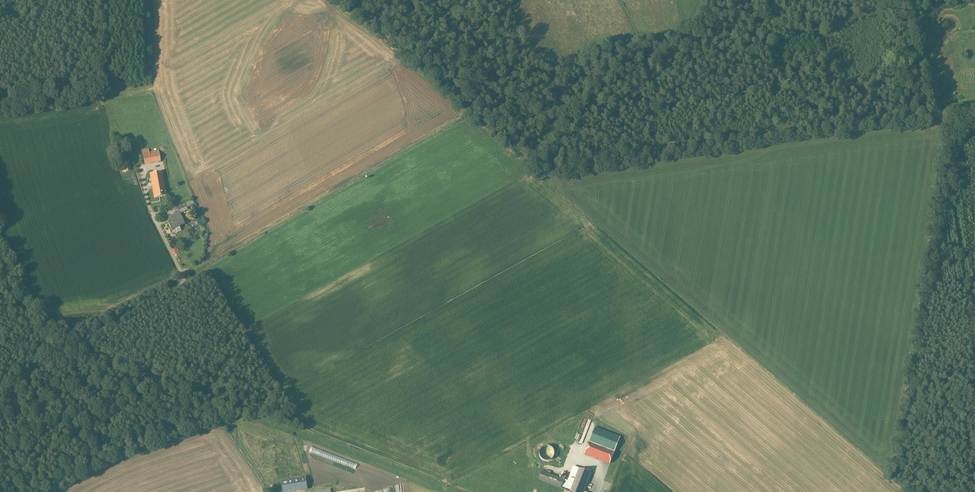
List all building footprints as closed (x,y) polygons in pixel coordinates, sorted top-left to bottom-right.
[(158,151),(143,153),(145,164),(160,161),(158,151)] [(162,172),(150,174),(154,197),(166,195),(162,172)] [(179,212),(173,215),(175,219),(171,220),(168,222),(172,231),(171,230),(175,228),(179,226),(179,227),(180,227),(179,226),(184,224),(179,212)] [(620,438),(595,428),(585,454),(610,464),(620,438)] [(554,457),(555,454),(554,451),(552,448),(550,446),(547,446),(544,446),(541,448),(539,451),(539,454),(540,457),(541,459),(544,461),(547,462),(550,461),(553,459),(554,457)] [(574,466),(566,488),(570,490),(575,491),(584,491),(591,473),(574,466)] [(564,480),(542,471),(539,479),(561,488),(564,480)] [(282,481),(283,491),(290,491),(307,489),(305,477),(282,481)]
